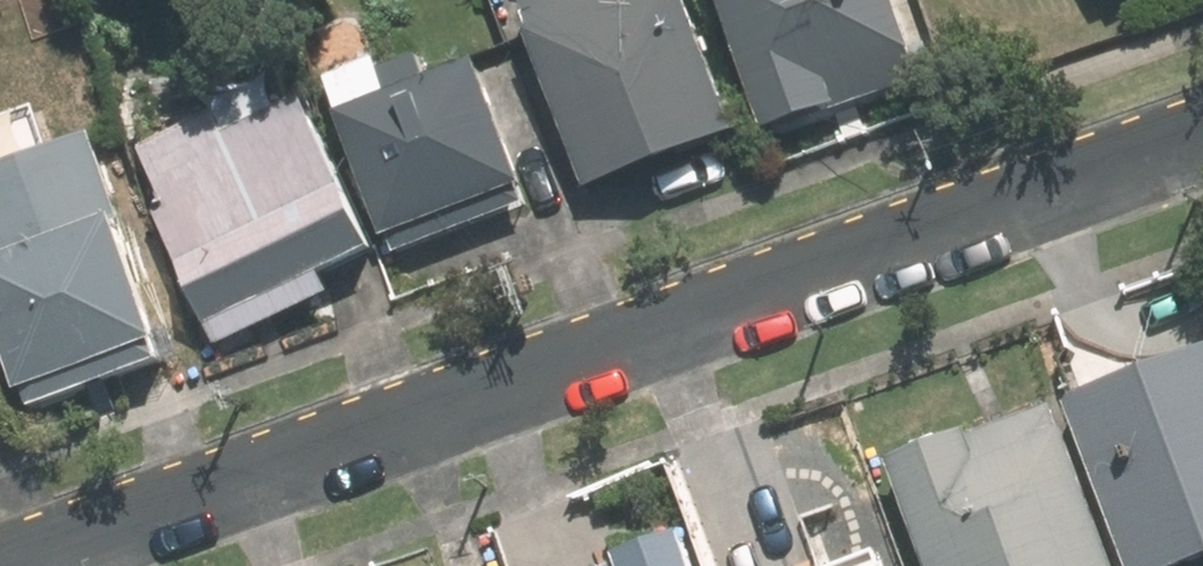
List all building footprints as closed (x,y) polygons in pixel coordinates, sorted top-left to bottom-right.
[(531,11),(542,41),(536,43),(589,195),(743,140),(692,0),(561,0),(531,11)] [(775,129),(926,78),(899,0),(732,0),(775,129)] [(434,84),(426,59),(388,73),(384,62),(338,79),(391,236),(397,234),(402,252),(534,206),(527,190),(535,186),(492,65),(434,84)] [(161,217),(216,346),(329,296),(320,274),(375,252),(313,107),(230,143),(219,120),(143,152),(171,214),(161,217)] [(172,365),(164,343),(174,339),(106,139),(0,176),(0,314),(26,391),(29,391),(36,410),(172,365)] [(1074,401),(1132,565),(1202,565),(1202,356),(1074,401)] [(929,565),(1117,565),(1069,430),(1061,433),(1050,404),(891,460),(929,565)] [(690,535),(620,561),(623,565),(701,565),(690,535)]
